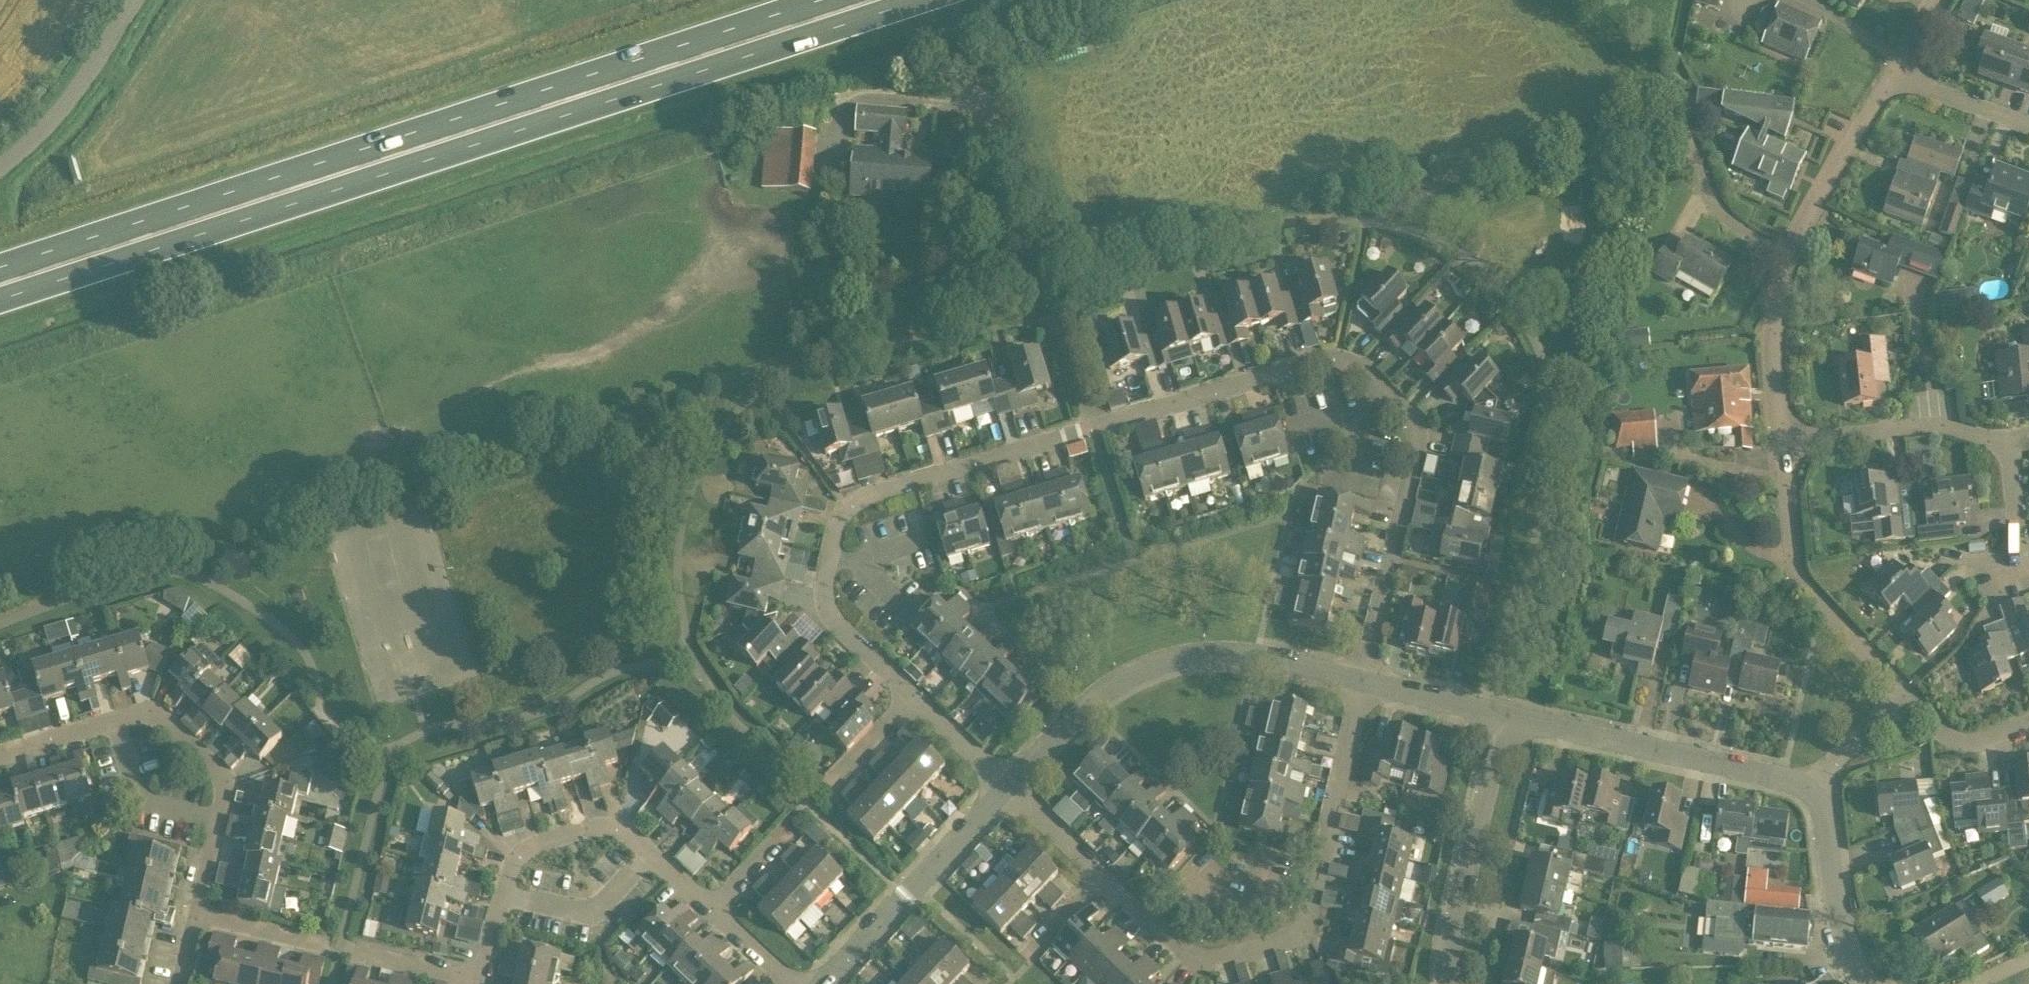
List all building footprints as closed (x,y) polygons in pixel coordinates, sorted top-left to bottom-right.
[(1864,0),(1844,0),(1858,9),(1864,0)] [(1977,25),(1984,0),(1967,0),(1961,20),(1977,25)] [(1778,8),(1775,14),(1767,10),(1761,12),(1755,28),(1756,33),(1766,37),(1762,45),(1803,63),(1819,25),(1778,8)] [(1984,36),(1976,59),(1983,61),(1978,76),(2028,94),(2028,52),(1984,36)] [(1803,159),(1764,142),(1768,135),(1785,140),(1794,102),(1724,93),(1720,115),(1763,132),(1760,140),(1748,135),(1733,168),(1771,184),(1766,196),(1781,202),(1786,191),(1789,192),(1803,159)] [(881,132),(880,152),(855,150),(851,198),(928,203),(931,158),(899,155),(901,132),(903,133),(904,113),(858,110),(857,130),(881,132)] [(816,133),(767,129),(761,190),(811,194),(816,133)] [(1912,168),(1908,179),(1898,175),(1885,215),(1922,228),(1936,189),(1941,175),(1953,179),(1961,156),(1916,140),(1906,166),(1912,168)] [(1989,187),(1976,183),(1966,211),(1966,212),(1990,221),(1993,212),(2008,217),(2006,223),(2021,228),(2028,206),(2028,180),(1996,169),(1989,187)] [(1956,241),(1966,212),(1966,211),(1948,205),(1938,234),(1956,241)] [(1880,243),(1877,250),(1863,245),(1853,273),(1891,287),(1899,266),(1910,270),(1937,281),(1947,257),(1894,236),(1890,247),(1880,243)] [(1714,293),(1730,264),(1710,253),(1709,255),(1686,243),(1678,257),(1665,250),(1651,275),(1669,285),(1676,272),(1714,293)] [(1296,275),(1301,292),(1289,296),(1291,301),(1299,327),(1323,320),(1323,318),(1336,315),(1338,310),(1336,304),(1325,267),(1296,275)] [(1406,293),(1387,275),(1356,307),(1357,313),(1382,337),(1400,318),(1391,309),(1406,293)] [(1272,283),(1248,290),(1259,326),(1283,319),(1287,331),(1299,327),(1291,301),(1279,305),(1272,283)] [(1224,297),(1231,320),(1219,324),(1227,348),(1239,345),(1236,333),(1259,326),(1248,290),(1224,297)] [(1962,294),(1943,293),(1943,306),(1961,307),(1962,294)] [(1219,324),(1208,328),(1201,304),(1177,311),(1188,347),(1211,340),(1215,352),(1227,348),(1219,324)] [(1400,318),(1382,337),(1396,352),(1404,344),(1416,355),(1443,327),(1424,309),(1408,326),(1400,318)] [(1160,342),(1149,345),(1156,369),(1170,365),(1167,353),(1188,347),(1177,311),(1153,318),(1160,342)] [(1149,345),(1137,349),(1130,325),(1106,332),(1112,353),(1105,355),(1110,370),(1140,361),(1144,373),(1156,369),(1149,345)] [(1443,327),(1416,355),(1427,366),(1419,374),(1435,389),(1454,369),(1444,361),(1460,344),(1463,340),(1463,336),(1458,332),(1453,332),(1451,335),(1443,327)] [(1621,351),(1650,348),(1648,331),(1619,334),(1621,351)] [(2026,355),(1996,359),(2001,402),(2028,399),(2028,335),(2024,336),(2026,355)] [(1886,374),(1883,341),(1863,344),(1865,363),(1839,366),(1844,408),(1876,404),(1873,376),(1886,374)] [(1010,362),(1016,385),(1003,389),(1010,413),(1036,405),(1033,394),(1048,390),(1037,354),(1010,362)] [(1462,377),(1454,369),(1435,389),(1450,404),(1458,396),(1473,411),(1496,404),(1484,392),(1497,379),(1478,361),(1462,377)] [(985,369),(960,377),(970,410),(993,403),(997,417),(1010,413),(1003,389),(998,373),(992,375),(995,385),(990,386),(985,369)] [(1751,430),(1746,373),(1689,378),(1694,435),(1751,430)] [(939,401),(928,404),(938,435),(957,429),(956,426),(973,421),(970,410),(960,377),(934,384),(939,401)] [(897,395),(887,398),(897,431),(920,424),(924,439),(938,435),(928,404),(917,408),(911,391),(910,389),(907,387),(898,390),(897,393),(897,395)] [(867,422),(856,426),(865,458),(878,454),(873,438),(897,431),(887,398),(862,406),(867,422)] [(1458,428),(1453,449),(1484,456),(1486,444),(1504,448),(1509,423),(1492,419),(1496,404),(1473,411),(1469,430),(1458,428)] [(852,460),(852,462),(865,458),(856,426),(844,429),(839,413),(814,420),(819,438),(816,439),(817,445),(816,445),(818,454),(823,453),(824,456),(839,452),(843,463),(852,460)] [(1276,422),(1265,426),(1261,413),(1251,416),(1266,467),(1288,460),(1276,422)] [(1614,449),(1655,446),(1652,413),(1612,417),(1614,449)] [(1240,419),(1244,432),(1233,435),(1245,473),(1266,467),(1251,416),(1240,419)] [(1217,440),(1207,443),(1203,430),(1192,433),(1207,484),(1229,478),(1217,440)] [(1182,436),(1186,449),(1175,452),(1186,490),(1207,484),(1192,433),(1182,436)] [(1069,447),(1072,458),(1087,454),(1084,443),(1069,447)] [(1175,452),(1165,455),(1161,443),(1150,446),(1165,497),(1186,490),(1175,452)] [(1140,449),(1144,462),(1132,465),(1143,503),(1165,497),(1150,446),(1140,449)] [(1484,456),(1453,449),(1452,449),(1449,460),(1465,464),(1459,488),(1493,496),(1498,471),(1481,467),(1484,456)] [(774,504),(785,506),(802,510),(807,488),(795,485),(798,470),(796,470),(798,461),(779,457),(777,465),(762,462),(756,488),(773,492),(771,503),(774,504)] [(1064,471),(1053,474),(1069,527),(1074,526),(1076,523),(1089,519),(1078,481),(1068,484),(1064,471)] [(1047,491),(1036,494),(1047,531),(1064,526),(1067,528),(1069,527),(1053,474),(1043,477),(1047,491)] [(1631,474),(1614,543),(1659,554),(1670,505),(1680,507),(1685,487),(1631,474)] [(1897,482),(1884,483),(1884,479),(1865,481),(1865,477),(1851,479),(1856,519),(1871,517),(1874,541),(1913,537),(1908,490),(1898,491),(1897,482)] [(1923,502),(1926,529),(1917,530),(1919,545),(1958,540),(1956,526),(1965,525),(1964,514),(1969,514),(1967,495),(1971,495),(1969,481),(1929,485),(1931,501),(1923,502)] [(1022,484),(1011,487),(1027,540),(1031,538),(1033,535),(1047,531),(1036,494),(1026,497),(1022,484)] [(1024,541),(1027,540),(1011,487),(1000,490),(1004,504),(993,507),(995,512),(988,514),(1002,560),(1015,556),(1013,548),(1009,546),(1008,543),(1021,539),(1024,541)] [(1435,521),(1436,522),(1489,534),(1492,520),(1487,519),(1493,496),(1459,488),(1454,510),(1439,507),(1438,511),(1435,521)] [(1309,507),(1307,514),(1350,523),(1353,511),(1369,515),(1372,506),(1318,493),(1315,508),(1309,507)] [(963,501),(953,504),(968,555),(989,549),(978,511),(967,514),(963,501)] [(785,506),(774,504),(772,516),(751,511),(745,535),(782,543),(787,520),(782,519),(785,506)] [(942,508),(946,521),(935,524),(946,561),(968,555),(953,504),(942,508)] [(1350,523),(1307,514),(1306,521),(1311,522),(1308,537),(1361,549),(1364,539),(1348,535),(1350,523)] [(1435,521),(1430,544),(1443,547),(1439,561),(1476,569),(1481,548),(1486,549),(1489,534),(1436,522),(1435,521)] [(782,543),(745,535),(740,560),(750,562),(747,574),(767,578),(770,566),(776,568),(782,543)] [(1308,537),(1305,550),(1299,549),(1297,557),(1303,558),(1340,566),(1343,555),(1359,559),(1361,549),(1308,537)] [(1967,544),(1968,555),(1986,553),(1985,541),(1967,544)] [(1303,558),(1299,572),(1294,571),(1292,579),(1335,589),(1338,576),(1354,580),(1356,570),(1340,566),(1303,558)] [(1900,600),(1910,609),(1921,598),(1929,591),(1907,569),(1902,575),(1890,564),(1862,592),(1871,602),(1875,598),(1888,612),(1900,600)] [(747,574),(745,586),(734,583),(728,609),(748,613),(744,629),(764,623),(771,593),(770,593),(773,580),(767,578),(747,574)] [(1289,593),(1287,600),(1330,610),(1333,596),(1340,597),(1341,590),(1335,589),(1292,579),(1292,581),(1297,582),(1294,594),(1289,593)] [(1950,594),(1938,582),(1929,591),(1921,598),(1910,609),(1919,619),(1907,632),(1920,645),(1917,649),(1926,658),(1954,630),(1944,619),(1950,613),(1940,603),(1950,594)] [(1277,588),(1275,598),(1287,600),(1289,593),(1289,590),(1277,588)] [(1429,652),(1453,658),(1461,626),(1473,629),(1473,627),(1483,630),(1492,595),(1465,588),(1458,618),(1451,616),(1450,619),(1437,616),(1436,622),(1429,652)] [(177,610),(185,615),(190,601),(191,602),(191,601),(185,592),(177,610)] [(922,606),(929,612),(912,630),(923,641),(919,645),(924,650),(966,605),(959,598),(947,610),(939,602),(937,604),(930,597),(922,606)] [(1661,619),(1675,623),(1681,600),(1666,597),(1663,610),(1661,619)] [(1275,598),(1273,607),(1285,610),(1286,607),(1287,600),(1275,598)] [(1287,600),(1286,607),(1291,608),(1287,623),(1331,634),(1333,626),(1327,625),(1330,610),(1287,600)] [(189,622),(193,618),(200,610),(196,606),(191,602),(190,601),(185,615),(182,621),(183,622),(187,625),(189,622)] [(1436,622),(1418,618),(1421,606),(1403,602),(1398,625),(1409,627),(1404,652),(1428,658),(1429,652),(1436,622)] [(973,612),(966,605),(924,650),(929,655),(933,651),(944,661),(971,633),(962,624),(973,612)] [(2015,619),(2010,606),(1996,611),(2009,644),(2015,661),(2027,656),(2028,661),(2028,613),(2015,619)] [(815,644),(826,633),(808,615),(797,626),(815,644)] [(1635,677),(1648,680),(1662,622),(1632,615),(1629,629),(1606,624),(1601,645),(1612,647),(1609,660),(1638,666),(1635,677)] [(739,650),(758,667),(768,656),(777,665),(784,658),(800,641),(787,629),(779,637),(764,623),(744,629),(752,636),(739,650)] [(1731,649),(1728,664),(1729,665),(1724,684),(1739,688),(1738,692),(1770,700),(1779,667),(1748,659),(1749,653),(1751,654),(1753,646),(1764,648),(1768,630),(1738,624),(1732,649),(1731,649)] [(971,633),(944,661),(955,671),(951,675),(956,680),(960,676),(986,648),(998,635),(991,628),(979,640),(971,633)] [(1729,665),(1728,664),(1711,660),(1717,635),(1689,628),(1682,655),(1696,658),(1688,689),(1721,697),(1724,684),(1729,665)] [(150,648),(142,650),(139,638),(116,645),(130,691),(131,691),(128,680),(149,673),(163,678),(171,655),(150,648)] [(2015,661),(2009,644),(1998,649),(1994,639),(1978,645),(1981,653),(1966,658),(1980,695),(1992,691),(1991,687),(2008,681),(2002,665),(2015,661)] [(800,641),(784,658),(792,666),(775,684),(793,701),(818,674),(803,660),(811,651),(800,641)] [(986,648),(960,676),(970,685),(966,690),(972,695),(976,691),(1002,662),(1014,650),(1006,643),(995,655),(986,648)] [(130,691),(116,645),(95,651),(104,682),(116,678),(121,694),(130,691)] [(241,669),(252,658),(240,646),(229,658),(241,669)] [(192,655),(193,656),(172,679),(182,689),(169,703),(177,710),(187,699),(211,673),(210,672),(220,662),(205,648),(199,648),(192,655)] [(104,682),(95,651),(75,657),(88,703),(92,715),(99,713),(91,686),(104,682)] [(88,703),(75,657),(54,664),(64,698),(65,698),(64,694),(75,691),(79,706),(88,703)] [(1002,662),(976,691),(987,701),(984,705),(983,704),(975,712),(982,718),(1023,674),(1016,667),(1012,672),(1002,662)] [(64,698),(54,664),(32,670),(38,691),(24,695),(31,720),(45,716),(42,705),(64,698)] [(197,709),(187,719),(184,723),(191,730),(226,693),(209,677),(212,674),(211,673),(187,699),(197,709)] [(818,674),(793,701),(812,718),(829,700),(837,708),(853,691),(842,681),(834,689),(818,674)] [(1023,674),(982,718),(989,725),(997,717),(996,716),(999,712),(1009,722),(1017,712),(1023,718),(1038,703),(1032,697),(1035,694),(1026,685),(1030,681),(1023,674)] [(0,679),(0,716),(12,713),(15,725),(31,720),(24,695),(10,699),(4,678),(0,679)] [(853,691),(837,708),(832,713),(842,722),(829,735),(847,752),(872,725),(857,710),(865,702),(853,691)] [(226,693),(191,730),(199,737),(213,723),(223,733),(226,730),(247,706),(246,706),(243,709),(226,693)] [(680,717),(665,703),(664,704),(658,699),(647,710),(653,715),(653,717),(668,731),(680,717)] [(1260,714),(1259,721),(1302,731),(1305,717),(1311,719),(1313,712),(1313,711),(1269,701),(1266,716),(1260,714)] [(226,730),(235,739),(226,749),(232,756),(226,762),(228,763),(265,723),(247,706),(226,730)] [(1249,709),(1247,718),(1259,721),(1260,714),(1261,712),(1249,709)] [(1247,718),(1244,728),(1257,731),(1257,728),(1259,721),(1247,718)] [(1259,721),(1257,728),(1262,730),(1259,744),(1296,753),(1303,755),(1304,748),(1298,746),(1302,731),(1259,721)] [(283,740),(265,723),(228,763),(234,769),(240,762),(242,764),(251,753),(262,763),(283,740)] [(318,723),(308,729),(321,752),(332,745),(318,723)] [(945,768),(918,743),(904,729),(897,737),(911,750),(904,758),(931,783),(945,768)] [(585,732),(586,739),(593,737),(592,734),(591,730),(585,732)] [(586,739),(584,740),(585,745),(600,788),(609,785),(603,767),(616,763),(613,754),(633,749),(636,731),(609,740),(607,733),(593,737),(586,739)] [(1370,751),(1365,775),(1362,786),(1380,789),(1382,779),(1387,780),(1390,769),(1405,772),(1412,740),(1413,737),(1388,731),(1383,754),(1370,751)] [(708,736),(700,745),(709,753),(717,745),(708,736)] [(1404,776),(1405,777),(1403,785),(1418,789),(1418,792),(1440,797),(1445,772),(1432,769),(1437,746),(1412,740),(1405,772),(1404,776)] [(1257,751),(1254,765),(1249,764),(1291,775),(1318,782),(1321,772),(1294,765),(1296,753),(1259,744),(1254,743),(1252,750),(1257,751)] [(600,788),(585,745),(562,752),(571,782),(583,778),(588,791),(589,791),(593,803),(603,800),(600,788)] [(647,802),(660,788),(680,765),(663,749),(642,771),(652,781),(639,795),(647,802)] [(571,782),(562,752),(539,759),(557,815),(566,812),(558,786),(571,782)] [(881,753),(875,759),(916,798),(931,783),(904,758),(896,766),(881,753)] [(78,769),(65,773),(61,774),(71,808),(94,801),(86,775),(90,773),(84,754),(75,757),(78,769)] [(538,754),(515,761),(524,792),(537,788),(542,805),(548,803),(553,802),(539,759),(538,754)] [(1078,793),(1070,802),(1077,809),(1119,765),(1112,758),(1108,762),(1099,754),(1072,782),(1082,791),(1079,795),(1078,793)] [(2004,813),(2007,833),(2008,833),(2007,825),(2028,823),(2028,756),(2024,757),(2025,765),(2013,766),(2018,811),(2004,813)] [(916,798),(875,759),(869,766),(883,780),(875,788),(902,813),(916,798)] [(56,776),(42,780),(37,781),(47,815),(71,808),(61,774),(65,773),(61,761),(52,764),(56,776)] [(524,792),(515,761),(492,768),(493,773),(512,835),(525,831),(520,812),(516,813),(511,796),(524,792)] [(1291,775),(1249,764),(1247,772),(1252,773),(1249,787),(1303,800),(1305,791),(1288,787),(1291,775)] [(680,765),(660,788),(669,797),(657,811),(664,818),(695,785),(698,782),(681,766),(680,765)] [(1077,809),(1085,816),(1093,808),(1091,806),(1095,803),(1104,812),(1131,784),(1122,776),(1126,772),(1119,765),(1077,809)] [(29,770),(33,783),(12,789),(14,797),(24,822),(47,815),(37,781),(42,780),(39,768),(29,770)] [(460,800),(460,801),(476,816),(480,820),(486,819),(482,808),(492,806),(496,820),(498,819),(503,837),(512,835),(493,773),(470,780),(475,796),(460,800)] [(1131,784),(1104,812),(1100,816),(1106,821),(1110,817),(1120,827),(1147,799),(1140,792),(1151,780),(1144,773),(1132,785),(1131,784)] [(265,800),(246,795),(237,793),(235,804),(258,810),(293,818),(298,795),(308,797),(312,780),(291,775),(288,790),(268,786),(265,800)] [(443,786),(431,775),(425,781),(443,797),(449,792),(443,787),(443,786)] [(1953,822),(1954,821),(1955,832),(1977,829),(1978,836),(2007,833),(2004,813),(2004,807),(1989,808),(1986,775),(1964,777),(1966,790),(1949,792),(1953,822)] [(1549,789),(1544,811),(1542,820),(1560,824),(1561,829),(1577,833),(1581,814),(1587,784),(1565,778),(1561,792),(1549,789)] [(1581,814),(1577,833),(1579,833),(1580,827),(1594,830),(1598,827),(1627,834),(1635,802),(1610,797),(1614,784),(1589,778),(1587,784),(1581,814)] [(875,788),(868,796),(853,783),(847,790),(888,828),(902,813),(875,788)] [(712,801),(695,785),(664,818),(672,825),(681,814),(691,823),(712,801)] [(1920,802),(1916,803),(1914,785),(1875,790),(1878,818),(1897,816),(1899,829),(1913,823),(1918,836),(1932,831),(1920,802)] [(1147,799),(1120,827),(1116,831),(1121,836),(1125,832),(1136,842),(1162,814),(1155,807),(1167,795),(1159,787),(1148,800),(1147,799)] [(1241,800),(1239,808),(1281,818),(1284,806),(1301,810),(1303,800),(1249,787),(1246,801),(1241,800)] [(888,828),(847,790),(841,796),(855,809),(847,818),(874,843),(888,828)] [(1680,800),(1652,793),(1644,830),(1659,834),(1657,846),(1680,851),(1687,822),(1676,819),(1680,800)] [(3,837),(26,830),(24,822),(14,797),(0,801),(0,827),(3,837)] [(686,849),(694,857),(700,850),(733,814),(715,798),(713,801),(712,801),(691,823),(701,833),(686,849)] [(425,836),(425,838),(476,850),(477,849),(479,838),(461,834),(464,821),(470,823),(476,816),(460,801),(456,819),(434,813),(428,837),(425,836)] [(556,815),(557,815),(553,802),(548,803),(552,816),(553,816),(556,815)] [(734,815),(733,814),(700,850),(706,856),(718,843),(729,853),(757,823),(741,808),(734,815)] [(1281,818),(1239,808),(1237,814),(1242,815),(1239,830),(1293,843),(1295,833),(1279,829),(1281,818)] [(1745,858),(1751,812),(1719,808),(1716,838),(1739,841),(1737,857),(1745,858)] [(232,817),(229,828),(283,841),(288,818),(292,819),(293,818),(258,810),(255,823),(232,817)] [(1384,810),(1381,825),(1361,821),(1359,829),(1358,829),(1356,839),(1373,843),(1371,854),(1407,862),(1412,841),(1392,837),(1394,829),(1393,828),(1397,813),(1384,810)] [(1172,823),(1162,814),(1136,842),(1147,852),(1142,856),(1147,861),(1190,816),(1184,811),(1172,823)] [(1752,813),(1751,812),(1745,858),(1747,858),(1748,852),(1779,856),(1781,845),(1785,819),(1752,815),(1752,813)] [(1199,825),(1190,816),(1147,861),(1153,866),(1157,861),(1168,872),(1195,844),(1187,837),(1199,825)] [(325,848),(343,854),(350,830),(332,825),(325,848)] [(805,836),(823,853),(833,843),(815,826),(805,836)] [(1941,827),(1932,831),(1918,836),(1923,848),(1888,862),(1900,891),(1935,876),(1929,861),(1942,856),(1942,855),(1951,851),(1941,827)] [(283,841),(229,828),(227,837),(250,843),(247,856),(281,864),(282,863),(278,863),(283,841)] [(915,853),(928,839),(920,831),(907,846),(915,853)] [(131,847),(139,849),(177,859),(182,860),(184,853),(184,850),(160,845),(133,838),(131,847)] [(476,850),(425,838),(419,860),(427,862),(457,869),(460,856),(484,861),(486,851),(477,849),(476,850)] [(54,867),(86,858),(80,839),(49,849),(54,867)] [(981,845),(972,853),(980,861),(989,852),(981,845)] [(816,851),(808,860),(794,846),(787,853),(828,892),(840,879),(844,882),(846,879),(843,877),(816,851)] [(1589,848),(1587,859),(1616,866),(1619,855),(1589,848)] [(105,953),(100,974),(139,983),(144,962),(149,941),(154,920),(156,921),(162,922),(163,919),(167,901),(172,880),(177,859),(139,849),(134,871),(129,892),(124,912),(116,910),(110,932),(105,953)] [(1064,896),(1050,883),(1058,874),(1031,849),(1017,864),(1058,903),(1064,896)] [(1533,860),(1527,885),(1564,894),(1569,870),(1613,880),(1616,866),(1587,859),(1551,850),(1548,864),(1533,860)] [(828,892),(787,853),(781,860),(795,874),(787,882),(820,912),(821,911),(815,906),(828,892)] [(1348,870),(1408,885),(1409,883),(1402,881),(1407,862),(1371,854),(1368,864),(1351,860),(1348,869),(1348,870)] [(221,865),(219,875),(276,889),(281,864),(247,856),(246,857),(251,858),(248,871),(234,868),(221,865)] [(1622,856),(1618,880),(1631,883),(1636,859),(1622,856)] [(1017,864),(1015,865),(1006,857),(993,872),(1002,880),(1003,879),(1030,904),(1037,897),(1051,910),(1058,903),(1017,864)] [(427,862),(421,886),(466,896),(466,895),(479,898),(482,888),(455,881),(457,869),(427,862)] [(1677,895),(1706,901),(1712,875),(1684,868),(1677,895)] [(1408,885),(1348,870),(1346,880),(1364,884),(1361,895),(1397,903),(1397,904),(1404,905),(1408,885)] [(276,889),(219,875),(216,886),(243,892),(240,906),(281,915),(287,891),(276,889)] [(787,882),(780,890),(765,876),(759,883),(800,922),(812,909),(818,914),(820,912),(787,882)] [(1724,887),(1722,908),(1724,908),(1739,910),(1741,889),(1742,884),(1742,880),(1725,878),(1724,887)] [(1987,911),(2011,897),(2000,878),(1976,893),(1987,911)] [(1003,879),(1002,880),(988,894),(1029,933),(1036,926),(1022,913),(1030,904),(1003,879)] [(800,922),(759,883),(752,890),(767,903),(759,912),(785,937),(789,941),(791,938),(788,935),(800,922)] [(466,896),(421,886),(416,884),(411,908),(442,915),(446,901),(463,905),(466,896)] [(1741,889),(1739,910),(1766,913),(1776,913),(1777,898),(1758,896),(1759,886),(1742,884),(1741,889)] [(1527,885),(1520,911),(1540,916),(1537,929),(1560,935),(1568,937),(1571,922),(1558,919),(1564,894),(1527,885)] [(1339,910),(1339,911),(1399,926),(1404,905),(1397,904),(1397,903),(1361,895),(1359,905),(1344,902),(1345,897),(1324,892),(1320,906),(1339,910)] [(1029,933),(988,894),(974,909),(1001,935),(1009,926),(1023,939),(1029,933)] [(97,925),(102,906),(68,898),(63,916),(97,925)] [(682,905),(671,917),(663,909),(636,938),(647,948),(647,953),(650,955),(690,913),(682,905)] [(1987,949),(1961,905),(1914,934),(1931,962),(1938,963),(1960,950),(1967,961),(1987,949)] [(1742,944),(1763,946),(1766,913),(1739,910),(1724,908),(1722,908),(1706,907),(1705,920),(1716,921),(1714,939),(1705,938),(1705,939),(1704,939),(1703,954),(1741,958),(1742,944)] [(442,915),(411,908),(405,932),(437,939),(440,925),(481,935),(483,925),(442,915)] [(1068,963),(1093,937),(1085,929),(1098,915),(1091,908),(1053,949),(1068,963)] [(1399,926),(1339,911),(1336,921),(1354,925),(1352,936),(1388,944),(1388,942),(1392,926),(1399,928),(1399,926)] [(690,913),(650,955),(653,958),(657,957),(668,967),(695,939),(688,932),(698,921),(690,913)] [(911,943),(930,923),(920,913),(901,933),(911,943)] [(1776,913),(1766,913),(1763,946),(1805,950),(1808,917),(1803,916),(1776,913)] [(1514,938),(1508,963),(1540,971),(1541,970),(1544,958),(1551,960),(1555,957),(1560,935),(1537,929),(1533,928),(1530,941),(1514,938)] [(1101,944),(1093,937),(1068,963),(1084,978),(1121,937),(1114,930),(1101,944)] [(214,940),(204,937),(199,961),(208,964),(220,967),(216,983),(238,983),(244,958),(233,956),(237,940),(215,935),(214,940)] [(695,939),(668,967),(679,978),(679,982),(681,983),(682,983),(721,942),(714,935),(703,946),(695,939)] [(1328,962),(1329,962),(1325,968),(1335,974),(1353,978),(1355,968),(1356,968),(1358,960),(1374,963),(1371,974),(1389,978),(1392,966),(1390,966),(1395,944),(1388,942),(1388,944),(1352,936),(1349,946),(1332,942),(1329,953),(1330,953),(1328,962)] [(1121,937),(1084,978),(1090,983),(1106,983),(1124,965),(1116,958),(1129,944),(1121,937)] [(682,983),(711,983),(726,968),(719,962),(730,950),(721,942),(682,983)] [(928,958),(956,983),(969,983),(962,978),(971,969),(943,943),(928,958)] [(1604,971),(1633,971),(1633,945),(1604,945),(1604,971)] [(244,958),(238,983),(261,983),(270,949),(260,946),(256,961),(244,958)] [(261,983),(285,983),(288,969),(277,966),(281,951),(270,949),(261,983)] [(506,955),(503,966),(559,979),(560,975),(557,972),(561,957),(524,949),(522,959),(506,955)] [(1320,962),(1315,952),(1307,955),(1315,983),(1326,983),(1320,962)] [(326,962),(303,957),(299,971),(288,969),(285,983),(321,983),(326,962)] [(914,973),(926,983),(956,983),(928,958),(914,973)] [(1124,965),(1106,983),(1135,983),(1152,966),(1145,959),(1132,972),(1124,965)] [(1246,963),(1236,967),(1240,982),(1251,979),(1246,963)] [(1555,973),(1541,970),(1540,971),(1508,963),(1503,983),(1553,983),(1555,973)] [(726,968),(711,983),(742,983),(753,972),(745,964),(734,976),(726,968)] [(503,966),(500,977),(516,981),(516,983),(555,983),(558,982),(559,979),(503,966)] [(1152,966),(1135,983),(1149,983),(1160,973),(1152,966)] [(344,983),(365,983),(368,972),(358,970),(348,968),(344,983)] [(1282,983),(1292,983),(1289,972),(1281,974),(1279,975),(1282,983)] [(139,983),(100,974),(92,973),(90,982),(98,983),(142,983),(140,983),(139,983)] [(914,973),(904,983),(926,983),(914,973)] [(1279,975),(1269,978),(1271,983),(1282,983),(1279,975)]
